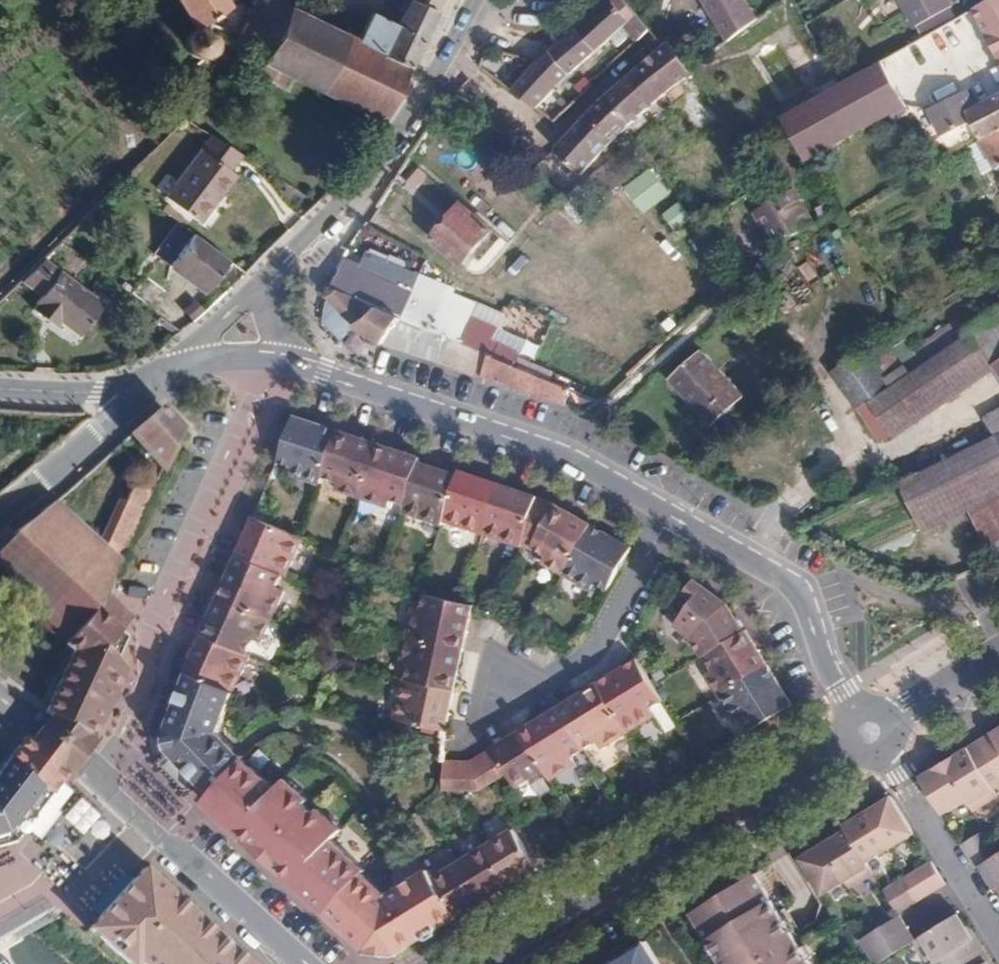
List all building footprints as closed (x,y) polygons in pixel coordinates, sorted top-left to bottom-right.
[(194,28),(200,25),(228,7),(223,0),(176,0),(194,28)] [(286,9),(280,5),(269,0),(255,0),(244,22),(272,37),(286,9)] [(354,41),(406,67),(432,14),(405,0),(393,24),(368,12),(354,41)] [(432,14),(438,0),(405,0),(432,14)] [(621,0),(607,0),(549,52),(566,74),(607,38),(621,26),(628,34),(634,40),(645,30),(621,0)] [(728,45),(756,20),(744,0),(700,0),(728,45)] [(914,31),(950,9),(944,0),(894,0),(914,31)] [(974,9),(998,57),(998,0),(990,0),(974,9)] [(283,76),(317,91),(344,36),(300,14),(300,4),(286,9),(272,37),(259,63),(283,76)] [(211,37),(212,39),(213,42),(229,49),(246,57),(256,62),(259,63),(272,37),(244,22),(233,42),(200,25),(194,28),(195,29),(197,29),(199,29),(202,29),(204,30),(206,31),(207,32),(209,34),(210,35),(211,37)] [(621,26),(607,38),(615,45),(628,34),(621,26)] [(198,58),(200,58),(203,57),(205,56),(207,55),(208,54),(210,52),(211,50),(212,48),(213,46),(213,44),(213,42),(212,39),(211,37),(210,35),(209,34),(207,32),(206,31),(204,30),(202,29),(199,29),(197,29),(195,29),(193,30),(191,31),(189,32),(187,34),(186,35),(185,37),(184,39),(183,42),(183,44),(184,46),(184,48),(185,50),(186,52),(188,54),(190,55),(192,57),(194,57),(196,58),(198,58)] [(317,91),(379,121),(406,67),(354,41),(344,36),(317,91)] [(660,48),(597,103),(552,150),(578,175),(625,126),(667,91),(693,77),(691,75),(667,42),(660,48)] [(566,74),(549,52),(538,62),(511,91),(533,107),(550,90),(566,74)] [(256,62),(251,71),(279,85),(283,76),(259,63),(256,62)] [(879,62),(838,85),(802,105),(784,115),(809,161),(904,107),(879,62)] [(568,104),(550,90),(533,107),(551,121),(568,104)] [(966,91),(928,110),(943,138),(971,123),(979,140),(988,136),(998,130),(998,94),(974,106),(966,91)] [(979,140),(978,141),(993,172),(998,184),(998,130),(988,136),(979,140)] [(226,169),(236,154),(207,133),(162,198),(197,223),(232,174),(226,169)] [(993,172),(978,141),(965,147),(964,148),(979,179),(993,172)] [(773,244),(811,222),(792,190),(754,212),(773,244)] [(447,216),(439,226),(429,237),(458,264),(469,252),(473,257),(482,249),(476,243),(488,230),(459,204),(447,216)] [(433,221),(439,226),(447,216),(442,211),(433,221)] [(811,224),(811,222),(773,244),(775,246),(811,224)] [(203,294),(227,262),(190,235),(166,267),(203,294)] [(360,268),(413,291),(419,280),(421,274),(359,248),(353,261),(361,264),(360,268)] [(329,286),(369,303),(399,316),(413,291),(360,268),(361,264),(353,261),(342,256),(329,286)] [(76,335),(100,305),(39,260),(19,280),(39,296),(33,303),(36,306),(32,312),(56,328),(59,323),(76,335)] [(987,264),(985,263),(978,267),(982,273),(989,268),(987,264)] [(399,316),(384,346),(447,367),(474,317),(456,309),(460,298),(419,280),(413,291),(399,316)] [(329,286),(328,295),(356,329),(369,303),(329,286)] [(504,317),(460,298),(456,309),(474,317),(499,328),(504,317)] [(399,316),(369,303),(356,329),(378,344),(384,346),(399,316)] [(986,364),(988,363),(991,366),(998,361),(998,310),(965,333),(986,364)] [(474,317),(447,367),(460,372),(479,378),(488,355),(499,328),(474,317)] [(917,343),(923,352),(927,358),(965,333),(956,319),(917,343)] [(524,339),(499,328),(488,355),(512,365),(524,339)] [(865,399),(887,431),(986,364),(965,333),(927,358),(909,370),(889,383),(887,385),(865,399)] [(746,387),(699,343),(672,374),(701,400),(698,403),(715,420),(746,387)] [(828,368),(832,374),(865,351),(860,346),(828,368)] [(865,351),(832,374),(854,406),(865,399),(887,385),(869,358),(865,351)] [(923,352),(904,364),(909,370),(927,358),(923,352)] [(488,355),(479,378),(544,398),(583,412),(585,410),(596,401),(512,365),(488,355)] [(991,366),(998,379),(998,361),(991,366)] [(904,364),(884,377),(889,383),(909,370),(904,364)] [(865,399),(854,406),(876,439),(887,431),(865,399)] [(129,435),(160,472),(181,430),(160,408),(129,435)] [(993,436),(998,433),(998,408),(983,417),(993,436)] [(294,416),(279,461),(279,462),(293,466),(290,474),(320,485),(323,476),(338,430),(314,422),(294,416)] [(338,430),(323,476),(338,481),(336,489),(359,497),(377,443),(354,435),(338,430)] [(964,450),(998,520),(998,452),(991,437),(981,442),(964,450)] [(377,443),(359,497),(389,507),(392,499),(405,504),(419,462),(421,457),(394,449),(377,443)] [(897,483),(915,519),(960,496),(985,546),(993,542),(998,539),(998,520),(964,450),(897,483)] [(111,451),(99,462),(112,477),(124,466),(111,451)] [(419,462),(405,504),(403,512),(442,525),(444,520),(458,475),(434,467),(419,462)] [(460,471),(458,475),(444,520),(482,533),(499,484),(474,476),(460,471)] [(140,512),(150,492),(131,483),(122,503),(140,512)] [(512,488),(499,484),(482,533),(521,546),(522,544),(538,497),(512,488)] [(542,562),(564,574),(592,525),(556,505),(538,497),(522,544),(532,547),(546,555),(542,562)] [(54,501),(51,505),(93,546),(96,541),(54,501)] [(96,541),(93,546),(115,566),(140,512),(122,503),(116,501),(96,541)] [(16,531),(13,533),(15,535),(93,607),(96,609),(103,591),(115,566),(93,546),(51,505),(31,522),(16,531)] [(302,538),(255,517),(246,537),(238,554),(283,575),(286,576),(303,538),(302,538)] [(595,583),(608,590),(632,547),(604,532),(592,525),(564,574),(591,590),(595,583)] [(0,550),(0,588),(62,643),(93,607),(15,535),(0,550)] [(283,575),(238,554),(229,574),(219,596),(272,620),(285,591),(277,588),(283,575)] [(705,656),(745,631),(727,604),(695,580),(693,582),(673,609),(682,616),(675,626),(691,637),(703,657),(705,656)] [(123,627),(133,617),(103,591),(96,609),(120,630),(123,626),(123,627)] [(417,608),(411,639),(463,650),(469,625),(473,605),(459,602),(429,595),(426,609),(417,608)] [(272,620),(219,596),(211,611),(202,634),(247,654),(254,640),(262,643),(272,620)] [(96,609),(64,645),(73,652),(50,701),(45,712),(94,739),(126,668),(117,660),(127,637),(120,630),(96,609)] [(720,695),(768,665),(753,640),(747,630),(745,631),(705,656),(714,670),(707,674),(720,695)] [(247,654),(202,634),(196,647),(194,651),(185,671),(189,673),(233,693),(234,693),(251,656),(247,654)] [(463,650),(411,639),(405,663),(413,665),(410,681),(454,690),(459,670),(463,650)] [(598,683),(629,733),(668,709),(663,701),(654,687),(637,659),(598,683)] [(752,729),(792,704),(776,678),(768,665),(720,695),(736,722),(743,718),(751,730),(752,729)] [(211,794),(244,758),(221,735),(220,729),(233,693),(189,673),(166,735),(170,750),(170,751),(198,781),(211,794)] [(410,681),(406,680),(398,720),(445,731),(449,714),(454,690),(410,681)] [(629,733),(598,683),(558,708),(589,758),(629,733)] [(589,758),(558,708),(519,732),(544,772),(550,782),(589,758)] [(45,712),(26,737),(69,771),(94,739),(45,712)] [(980,740),(998,772),(998,728),(980,740)] [(544,772),(519,732),(491,749),(506,773),(516,789),(544,772)] [(26,737),(6,762),(50,795),(69,771),(26,737)] [(998,787),(998,772),(980,740),(944,763),(967,800),(974,812),(998,796),(994,790),(998,787)] [(444,761),(443,790),(454,790),(480,789),(499,777),(506,773),(491,749),(472,761),(444,761)] [(198,781),(170,751),(169,753),(169,754),(162,761),(161,760),(159,762),(161,765),(162,764),(185,789),(187,791),(189,789),(196,782),(198,781)] [(211,794),(204,802),(325,912),(364,870),(366,868),(332,836),(341,827),(315,803),(286,777),(284,775),(273,786),(244,758),(211,794)] [(25,827),(50,795),(6,762),(0,770),(0,847),(13,843),(25,827)] [(943,815),(967,800),(944,763),(920,778),(943,815)] [(63,805),(50,795),(25,827),(38,837),(63,805)] [(915,834),(892,797),(868,812),(891,849),(915,834)] [(891,849),(868,812),(844,827),(847,831),(867,864),(891,849)] [(514,829),(487,846),(511,884),(520,878),(528,874),(537,868),(516,833),(514,829)] [(847,831),(823,846),(845,883),(849,889),(873,874),(867,864),(847,831)] [(984,831),(962,845),(977,868),(981,866),(998,854),(984,831)] [(487,846),(461,862),(484,900),(499,892),(511,884),(487,846)] [(823,846),(799,860),(822,897),(845,883),(823,846)] [(981,866),(996,890),(998,888),(998,854),(981,866)] [(435,878),(458,917),(470,910),(484,900),(461,862),(435,878)] [(922,900),(946,885),(933,863),(909,879),(922,900)] [(364,870),(325,912),(352,936),(369,952),(368,953),(397,957),(397,954),(407,948),(424,937),(431,939),(438,935),(440,928),(458,917),(435,878),(427,865),(384,890),(364,870)] [(97,890),(83,905),(99,918),(133,881),(118,868),(104,883),(108,886),(101,894),(97,890)] [(133,881),(99,918),(91,927),(88,930),(125,963),(138,963),(139,963),(247,963),(143,870),(138,875),(133,881)] [(693,914),(725,963),(812,963),(802,948),(794,936),(782,917),(757,875),(693,914)] [(900,913),(922,900),(909,879),(887,892),(900,913)] [(484,900),(487,905),(502,895),(499,892),(484,900)] [(470,910),(473,914),(487,905),(484,900),(470,910)] [(916,941),(915,941),(930,963),(959,963),(981,951),(967,928),(959,915),(916,941)] [(869,953),(909,929),(902,916),(875,932),(862,940),(869,953)] [(970,926),(967,928),(981,951),(984,948),(970,926)] [(916,941),(909,929),(869,953),(875,963),(878,963),(915,941),(916,941)] [(646,942),(611,963),(660,963),(646,942)] [(981,951),(989,963),(994,963),(984,948),(981,951)] [(959,963),(989,963),(981,951),(959,963)]
